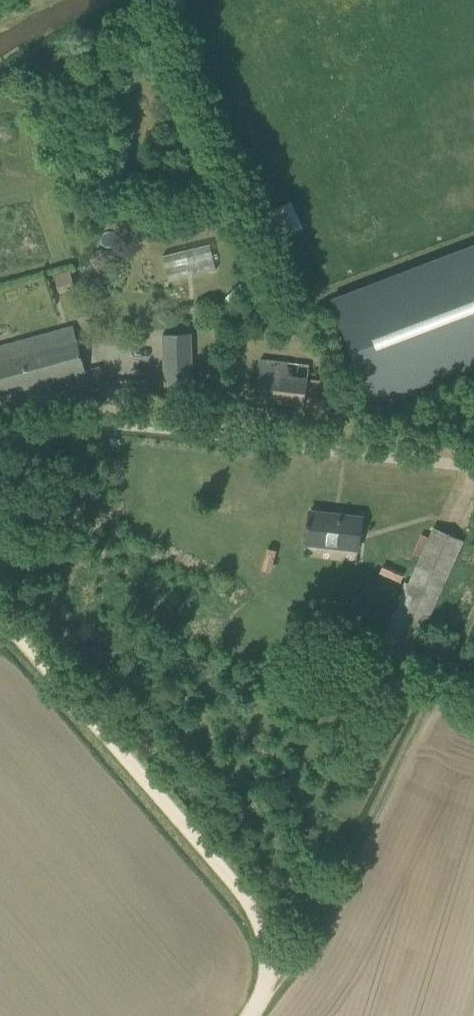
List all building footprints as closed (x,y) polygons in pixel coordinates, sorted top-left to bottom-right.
[(212,243),(166,251),(170,275),(216,268),(212,243)] [(470,251),(411,278),(411,277),(393,285),(397,294),(384,300),(380,291),(362,299),(371,317),(335,333),(371,413),(473,367),(473,249),(470,251)] [(71,269),(56,271),(58,287),(73,286),(71,269)] [(86,370),(77,338),(73,326),(0,346),(0,394),(86,370)] [(193,384),(191,333),(164,334),(165,385),(193,384)] [(261,358),(256,400),(305,405),(310,364),(261,358)] [(339,517),(310,513),(307,543),(359,549),(362,516),(339,514),(339,517)] [(434,527),(429,539),(422,535),(413,554),(421,557),(385,637),(415,650),(464,540),(434,527)]
